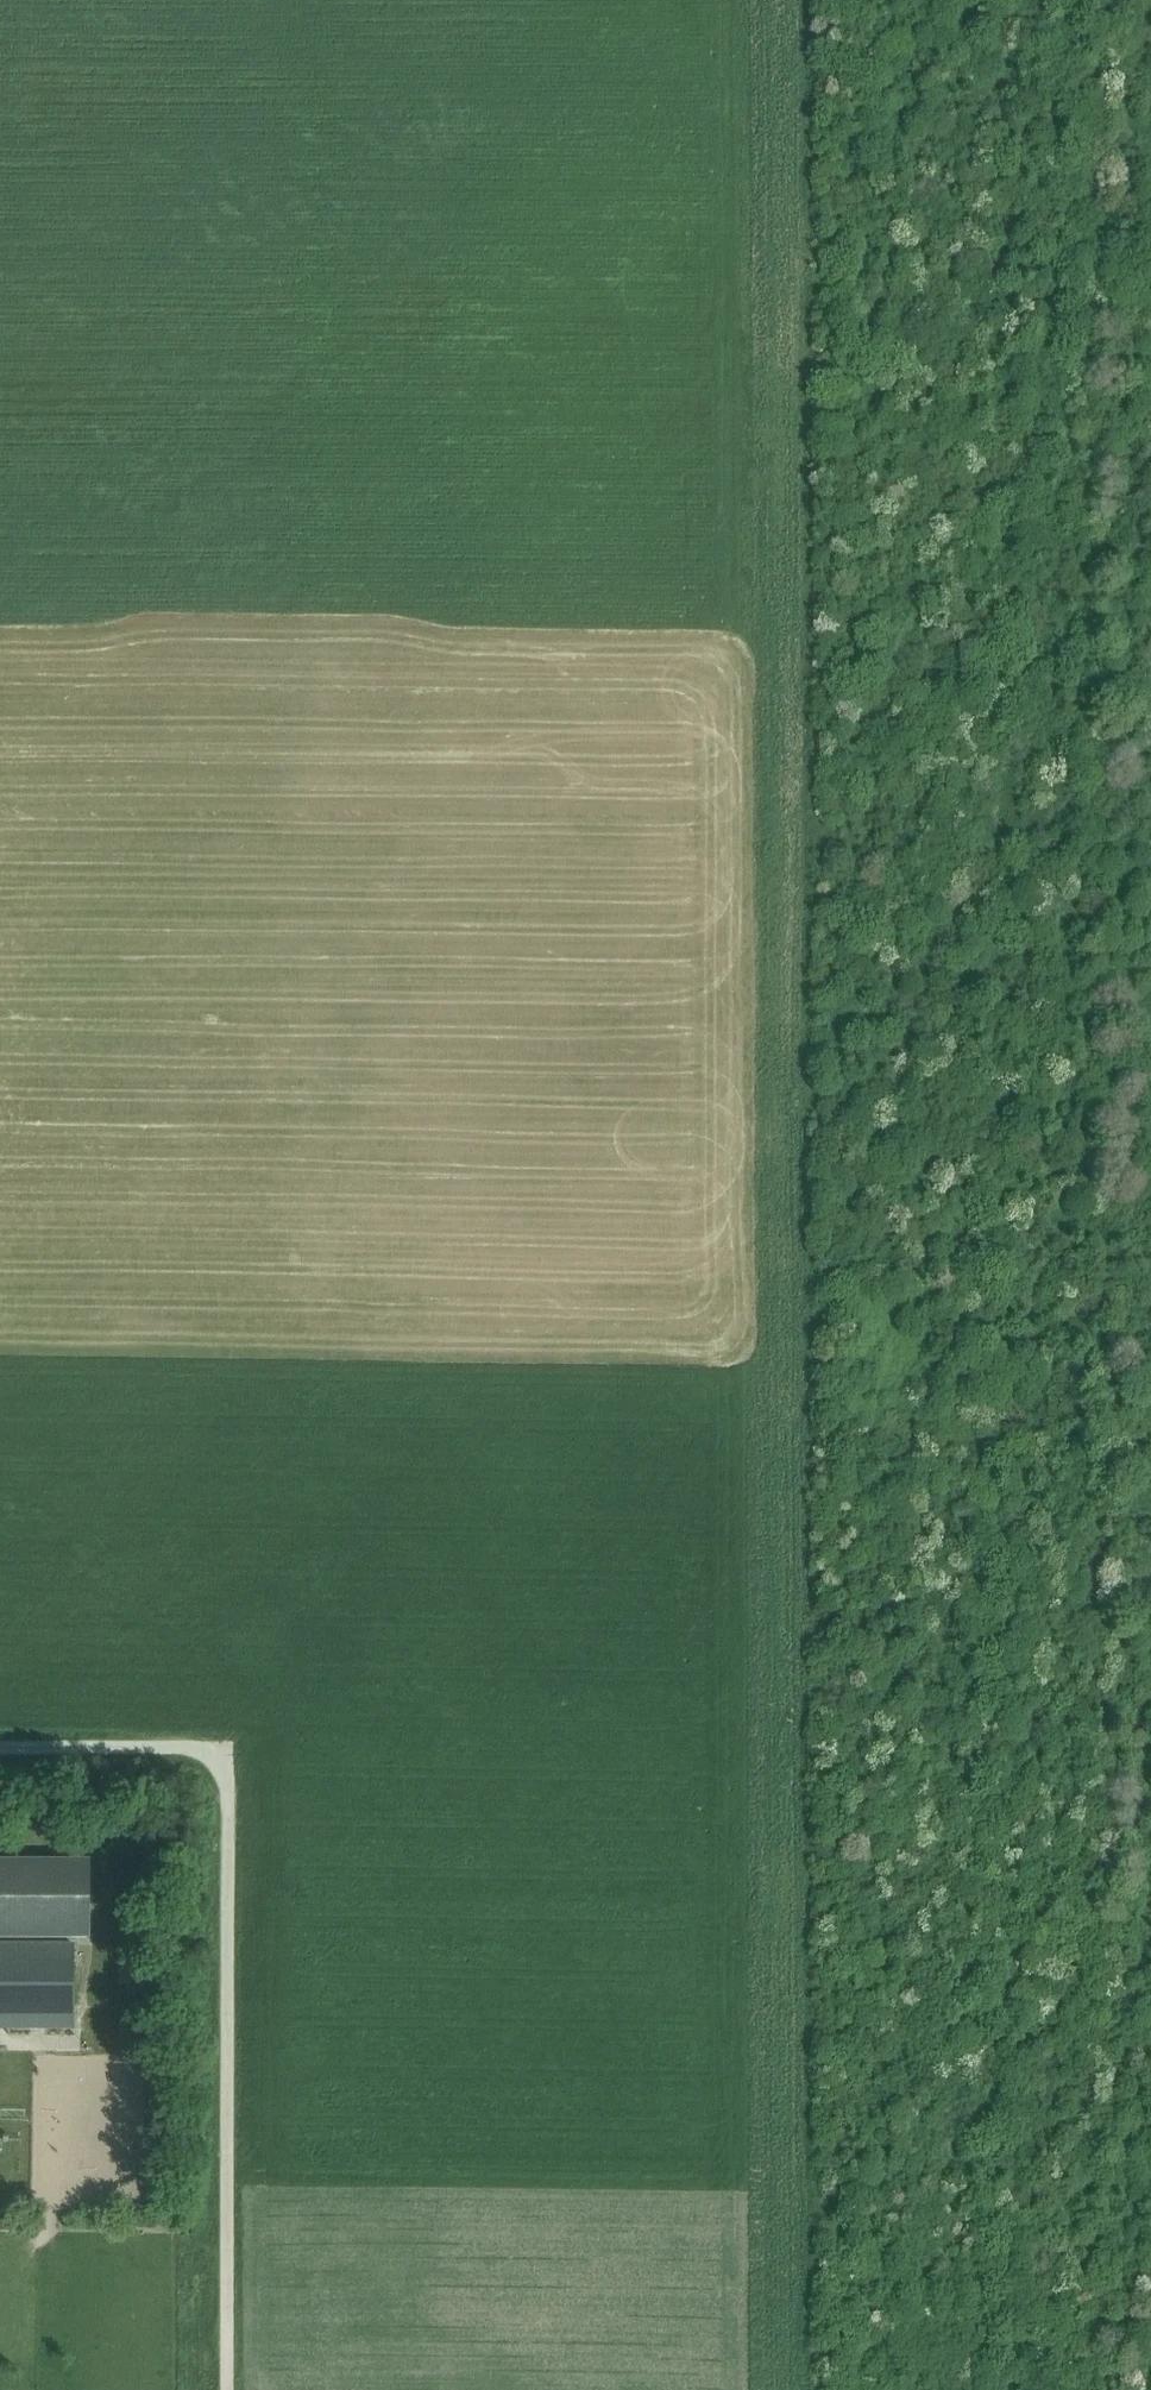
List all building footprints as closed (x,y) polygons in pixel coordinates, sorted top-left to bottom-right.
[(0,1860),(0,1937),(86,1937),(86,1860),(0,1860)] [(71,1944),(0,1944),(0,2028),(71,2028),(71,1944)]
